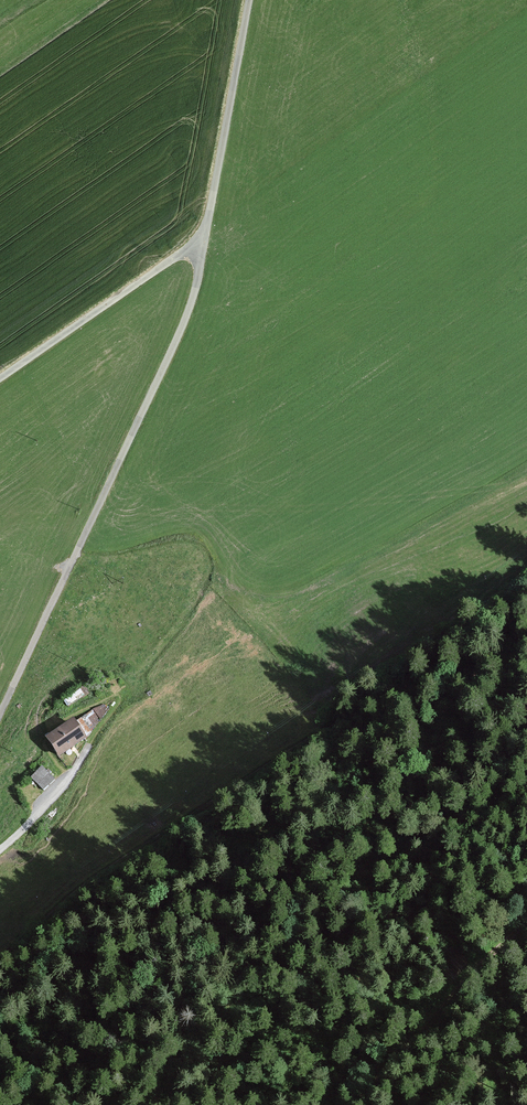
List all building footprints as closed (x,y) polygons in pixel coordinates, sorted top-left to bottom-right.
[(76,723),(73,719),(47,736),(59,754),(85,737),(107,709),(103,706),(94,710),(76,723)] [(53,778),(42,768),(32,778),(43,789),(53,778)]
